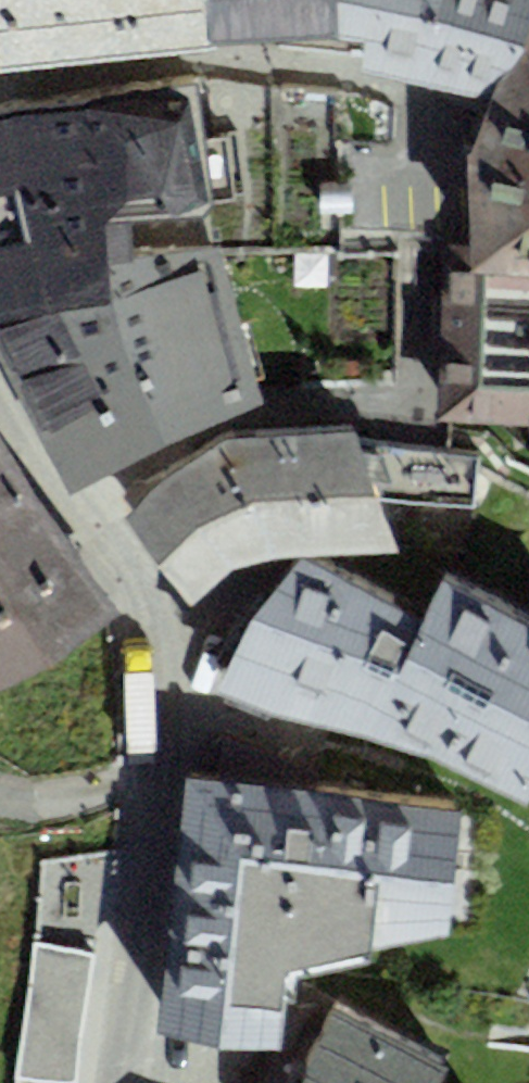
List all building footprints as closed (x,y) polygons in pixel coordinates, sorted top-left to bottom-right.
[(342,39),(338,0),(0,0),(0,74),(342,39)] [(528,6),(528,0),(338,0),(342,39),(365,46),(361,73),(491,104),(528,6)] [(491,104),(467,169),(467,272),(528,276),(528,6),(491,104)] [(195,79),(84,99),(104,215),(131,215),(213,207),(195,79)] [(131,215),(104,215),(84,99),(0,113),(0,316),(110,297),(108,258),(131,254),(131,215)] [(131,254),(108,258),(110,297),(0,316),(0,346),(71,486),(264,396),(218,242),(131,254)] [(467,272),(442,272),(438,425),(528,429),(528,276),(467,272)] [(269,551),(394,545),(351,423),(220,432),(119,509),(191,599),(224,563),(269,551)] [(119,615),(0,438),(0,688),(119,615)] [(309,556),(224,689),(302,723),(370,733),(528,800),(528,799),(528,618),(446,580),(429,618),(309,556)] [(464,806),(187,774),(162,1028),(282,1039),(289,963),(450,925),(464,806)] [(34,945),(18,1079),(46,1082),(53,1082),(77,1082),(93,953),(34,945)] [(455,1059),(336,1000),(310,1053),(300,1082),(443,1082),(455,1059)]
